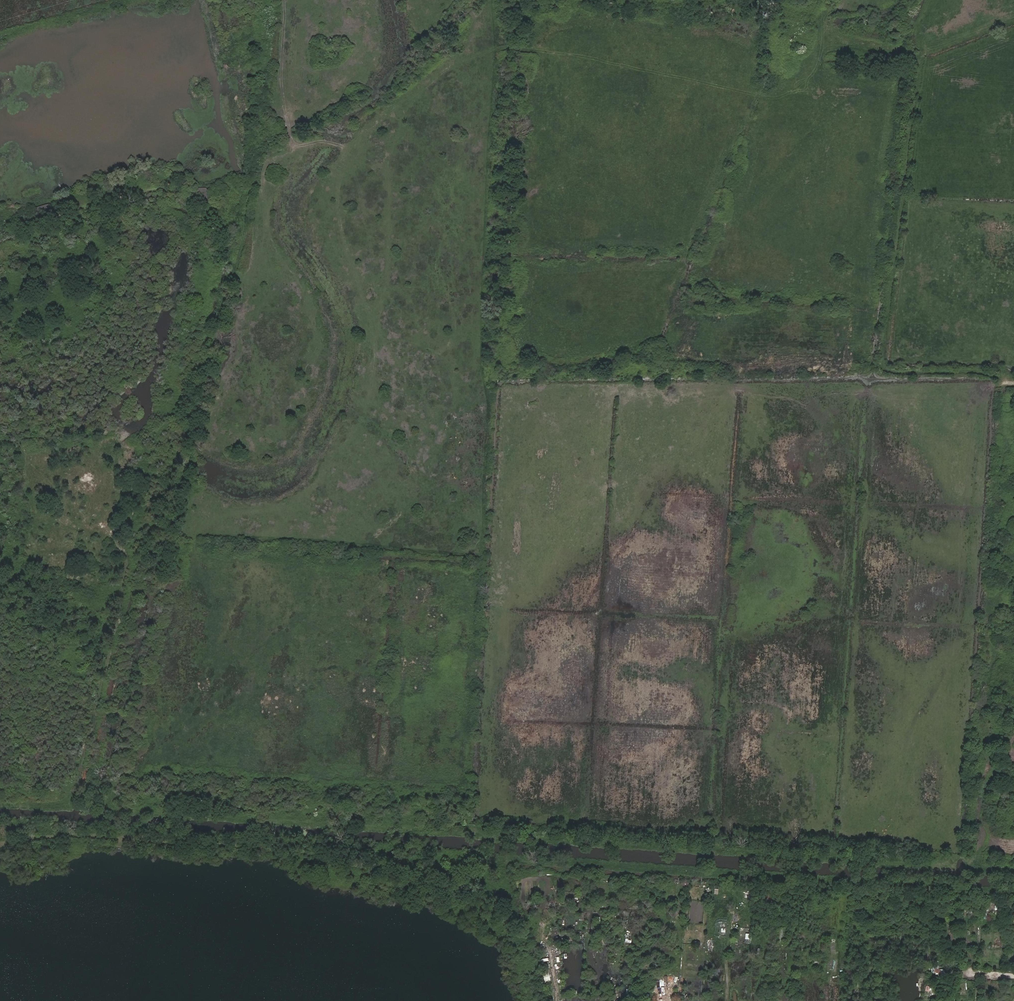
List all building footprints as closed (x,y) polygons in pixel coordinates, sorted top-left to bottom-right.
[(197,201),(209,201),(208,189),(197,189),(197,201)] [(39,215),(51,211),(49,204),(37,207),(39,215)]
